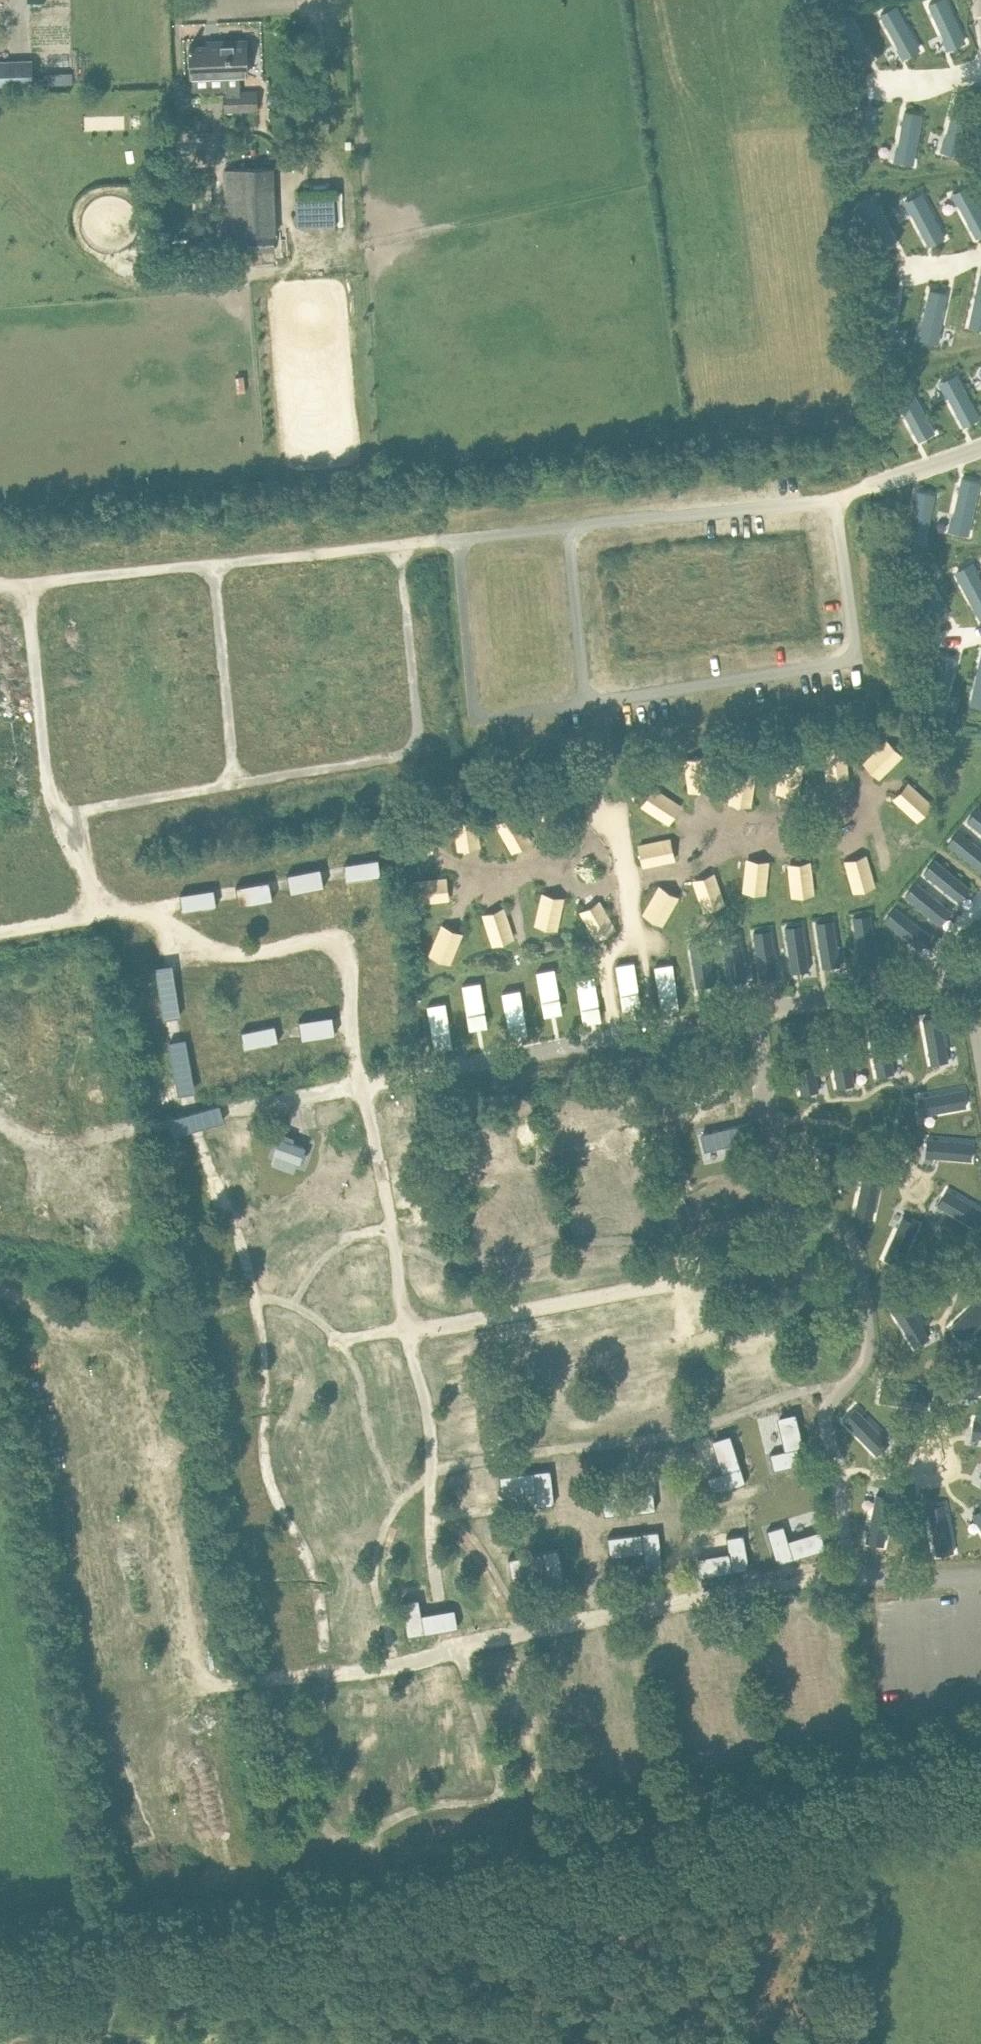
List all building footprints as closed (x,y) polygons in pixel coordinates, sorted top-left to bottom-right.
[(929,3),(945,37),(943,38),(948,49),(959,44),(958,42),(965,39),(948,0),(935,0),(929,3)] [(896,5),(881,13),(900,47),(898,48),(904,58),(914,52),(913,50),(920,46),(896,5)] [(849,14),(833,23),(852,56),(850,57),(856,68),(866,62),(865,60),(872,56),(849,14)] [(207,44),(189,45),(189,49),(190,76),(192,76),(192,89),(227,88),(227,92),(226,92),(226,110),(257,109),(256,91),(240,93),(239,74),(247,73),(246,59),(245,39),(220,40),(220,44),(207,44)] [(0,59),(0,86),(51,84),(73,83),(72,73),(51,74),(32,75),(31,58),(0,59)] [(944,138),(941,150),(953,153),(954,151),(961,153),(973,106),(955,102),(946,139),(944,138)] [(897,148),(895,160),(906,162),(907,160),(915,161),(923,114),(905,111),(899,148),(897,148)] [(227,235),(248,234),(249,251),(274,250),(274,233),(275,233),(273,166),(225,168),(227,235)] [(952,194),(957,204),(959,203),(977,237),(980,235),(980,206),(970,186),(963,190),(962,188),(952,194)] [(915,196),(904,202),(910,212),(912,211),(930,245),(945,236),(923,194),(916,198),(915,196)] [(868,202),(857,207),(862,218),(864,217),(880,251),(897,244),(876,200),(869,204),(868,202)] [(970,323),(978,325),(977,327),(980,328),(980,276),(970,323)] [(930,290),(920,337),(928,338),(927,340),(939,343),(942,331),(940,331),(947,293),(930,290)] [(950,377),(939,383),(945,393),(947,392),(965,426),(980,417),(958,375),(951,379),(950,377)] [(904,391),(894,397),(900,408),(901,407),(919,440),(935,432),(912,389),(905,393),(904,391)] [(952,518),(949,530),(961,532),(961,531),(969,532),(980,481),(962,478),(954,519),(952,518)] [(908,527),(905,539),(917,541),(917,539),(925,541),(935,494),(918,490),(909,527),(908,527)] [(956,573),(980,618),(980,580),(977,573),(979,572),(973,561),(962,567),(963,569),(956,573)] [(939,653),(926,704),(933,706),(933,708),(944,711),(947,699),(945,699),(956,658),(939,653)] [(971,702),(979,704),(978,706),(980,706),(980,657),(971,702)] [(886,738),(862,763),(881,781),(904,757),(886,738)] [(823,748),(826,782),(849,780),(846,746),(823,748)] [(685,758),(688,794),(711,792),(708,756),(685,758)] [(781,761),(775,796),(798,800),(805,765),(781,761)] [(733,769),(726,804),(751,808),(758,774),(733,769)] [(908,782),(892,800),(920,824),(935,807),(908,782)] [(537,784),(534,817),(557,819),(560,786),(537,784)] [(653,787),(641,806),(669,825),(682,805),(653,787)] [(968,820),(980,831),(980,809),(978,807),(968,820)] [(477,815),(453,818),(458,852),(481,848),(477,815)] [(518,815),(497,827),(513,855),(534,844),(518,815)] [(949,843),(980,869),(980,847),(959,830),(949,843)] [(672,838),(637,845),(642,869),(676,862),(672,838)] [(866,855),(844,862),(854,895),(876,888),(866,855)] [(935,858),(925,872),(959,899),(969,886),(935,858)] [(770,862),(746,859),(742,893),(767,896),(770,862)] [(811,862),(787,865),(791,900),(815,897),(811,862)] [(715,874),(693,882),(705,915),(727,907),(715,874)] [(446,878),(415,881),(417,906),(449,903),(446,878)] [(916,881),(906,895),(940,922),(950,909),(916,881)] [(679,898),(658,886),(642,916),(662,927),(679,898)] [(565,899),(541,894),(533,927),(558,933),(565,899)] [(599,901),(579,914),(598,942),(617,930),(599,901)] [(896,906),(885,919),(919,948),(930,935),(896,906)] [(483,915),(492,948),(515,941),(506,908),(483,915)] [(870,913),(853,916),(860,960),(877,957),(870,913)] [(833,919),(816,922),(823,965),(840,962),(833,919)] [(802,924),(785,926),(792,970),(809,967),(802,924)] [(441,925),(427,958),(449,967),(463,935),(441,925)] [(771,929),(754,931),(760,975),(777,972),(771,929)] [(739,934),(723,936),(729,980),(746,977),(739,934)] [(707,939),(690,941),(697,985),(714,982),(707,939)] [(634,961),(616,964),(621,994),(639,991),(634,961)] [(673,963),(655,965),(659,995),(677,992),(673,963)] [(554,968),(537,971),(542,1000),(559,997),(554,968)] [(594,974),(577,977),(582,1007),(599,1004),(594,974)] [(480,981),(463,984),(467,1014),(485,1011),(480,981)] [(520,989),(502,992),(507,1022),(525,1019),(520,989)] [(445,1002),(428,1005),(433,1034),(450,1031),(445,1002)] [(942,1016),(923,1020),(932,1067),(951,1065),(942,1016)] [(887,1028),(868,1032),(877,1079),(896,1077),(887,1028)] [(849,1040),(829,1044),(839,1091),(858,1089),(849,1040)] [(812,1047),(793,1051),(802,1098),(821,1096),(812,1047)] [(733,1085),(720,1089),(727,1111),(740,1107),(733,1085)] [(918,1098),(921,1117),(968,1109),(965,1091),(918,1098)] [(300,1157),(295,1112),(280,1114),(286,1159),(300,1157)] [(213,1127),(216,1141),(263,1130),(260,1116),(213,1127)] [(741,1124),(729,1126),(731,1146),(743,1145),(741,1124)] [(927,1138),(925,1158),(974,1161),(976,1143),(927,1138)] [(838,1146),(819,1146),(820,1194),(839,1195),(838,1146)] [(884,1174),(864,1170),(855,1218),(874,1222),(884,1174)] [(937,1208),(979,1231),(980,1228),(980,1210),(947,1191),(937,1208)] [(921,1226),(903,1218),(883,1262),(900,1271),(921,1226)] [(907,1299),(890,1310),(917,1350),(933,1341),(907,1299)] [(965,1344),(980,1327),(980,1300),(951,1330),(965,1344)] [(965,1398),(980,1395),(980,1375),(961,1379),(965,1398)] [(883,1386),(881,1405),(929,1411),(931,1392),(883,1386)] [(857,1409),(843,1423),(878,1456),(892,1444),(857,1409)] [(743,1497),(758,1495),(754,1450),(738,1452),(743,1497)] [(570,1466),(524,1472),(527,1487),(572,1481),(570,1466)] [(540,1521),(579,1510),(575,1494),(536,1505),(540,1521)] [(895,1501),(875,1498),(867,1545),(886,1550),(895,1501)] [(947,1506),(928,1509),(938,1557),(956,1554),(947,1506)] [(754,1558),(770,1556),(766,1511),(750,1512),(754,1558)] [(972,1518),(980,1532),(980,1512),(972,1518)] [(826,1529),(811,1531),(815,1565),(830,1563),(826,1529)] [(418,1599),(402,1603),(412,1647),(428,1643),(418,1599)]
